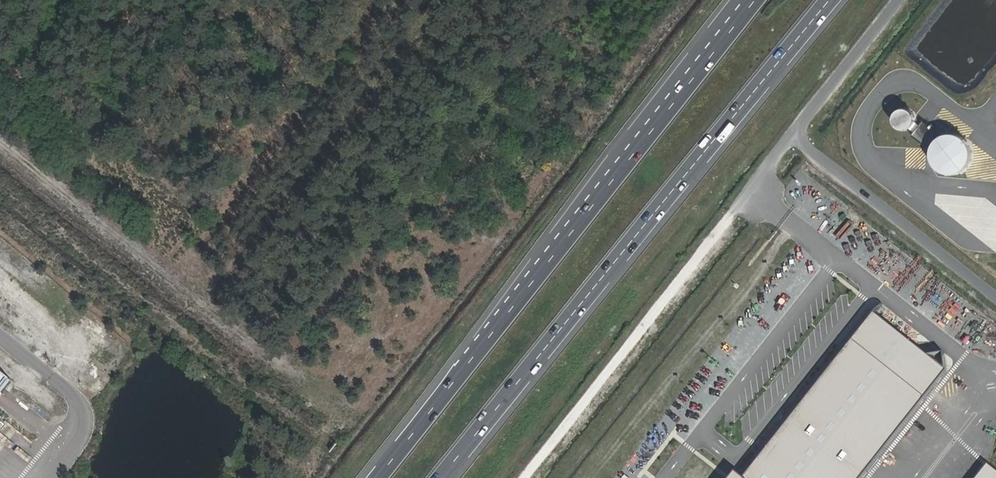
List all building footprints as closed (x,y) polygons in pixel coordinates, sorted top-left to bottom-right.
[(890,116),(905,128),(915,116),(901,104),(890,116)] [(927,141),(933,127),(920,121),(914,135),(927,141)] [(927,142),(943,174),(971,160),(955,128),(927,142)] [(873,314),(746,477),(865,477),(948,371),(873,314)] [(984,461),(971,477),(995,477),(995,470),(984,461)]
